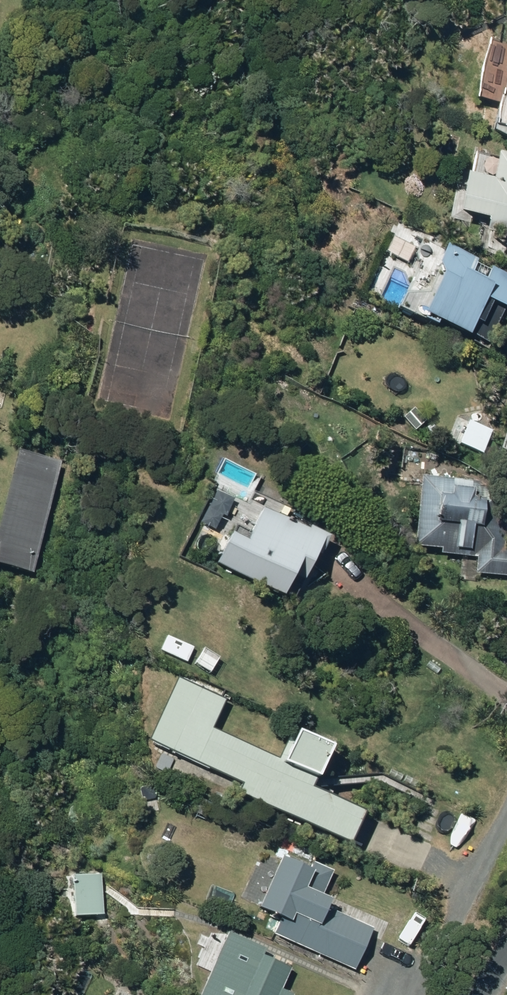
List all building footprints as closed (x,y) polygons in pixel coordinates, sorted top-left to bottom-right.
[(501,128),(495,125),(493,130),(506,136),(506,103),(501,128)] [(498,152),(493,178),(465,172),(458,212),(488,217),(485,231),(506,235),(506,154),(498,152)] [(478,260),(447,244),(437,264),(445,268),(422,313),(467,337),(469,335),(486,344),(505,308),(506,309),(506,275),(491,267),(484,280),(471,273),(478,260)] [(6,566),(40,574),(66,462),(23,452),(5,528),(0,525),(0,577),(6,566)] [(441,554),(478,557),(476,574),(506,576),(506,549),(505,549),(506,527),(506,489),(478,486),(479,481),(420,476),(414,546),(441,548),(441,554)] [(230,534),(216,563),(283,596),(291,578),(301,583),(325,535),(294,520),(293,523),(263,508),(247,542),(230,534)] [(241,784),(237,794),(349,845),(365,811),(312,787),(331,745),(295,729),(281,761),(212,729),(225,701),(177,678),(148,741),(241,784)] [(155,767),(168,772),(174,757),(161,752),(155,767)] [(259,907),(281,917),(273,934),(358,971),(377,926),(328,905),(331,899),(323,896),(334,870),(315,862),(311,870),(281,857),(259,907)] [(102,877),(71,877),(72,914),(103,913),(102,877)] [(422,896),(415,911),(427,917),(434,901),(422,896)] [(291,969),(237,944),(235,949),(224,944),(219,954),(230,959),(214,994),(294,994),(282,989),(291,969)]
